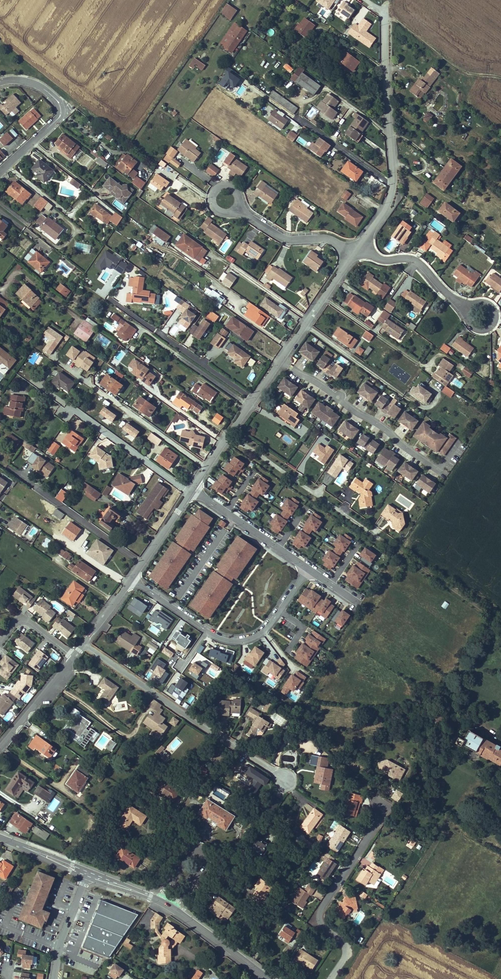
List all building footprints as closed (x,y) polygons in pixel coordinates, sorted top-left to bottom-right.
[(339,0),(316,0),(315,2),(329,10),(334,2),(337,4),(339,0)] [(348,18),(354,10),(350,7),(348,5),(349,4),(344,1),(337,10),(348,18)] [(237,11),(227,4),(221,13),(230,20),(237,11)] [(299,27),(298,26),(295,30),(307,38),(309,35),(308,35),(314,25),(305,19),(299,27)] [(364,33),(365,32),(370,24),(363,19),(357,26),(356,29),(353,26),(348,33),(361,42),(362,40),(364,42),(367,42),(370,45),(375,39),(371,36),(369,36),(366,34),(365,35),(364,33)] [(235,23),(219,45),(231,53),(246,31),(238,26),(239,26),(235,23)] [(336,61),(344,67),(345,65),(348,67),(353,71),(359,63),(344,51),(336,61)] [(205,66),(195,59),(189,66),(194,69),(196,66),(202,70),(205,66)] [(287,63),(283,67),(290,73),(293,69),(287,63)] [(228,84),(234,88),(242,77),(227,67),(223,72),(225,74),(218,84),(225,89),(228,84)] [(291,79),(296,82),(314,96),(320,87),(302,73),(305,70),(300,67),(291,79)] [(421,91),(424,93),(425,94),(430,88),(430,87),(427,85),(429,83),(430,83),(438,73),(431,68),(424,78),(422,81),(420,80),(419,79),(412,89),(414,90),(412,93),(416,97),(421,91)] [(430,87),(439,74),(438,73),(430,83),(429,83),(427,85),(430,87)] [(273,90),(268,96),(293,115),(298,109),(273,90)] [(8,101),(6,103),(3,106),(2,104),(0,106),(0,109),(6,116),(11,111),(15,115),(18,112),(15,108),(20,103),(12,94),(7,100),(8,101)] [(338,102),(329,94),(323,102),(322,101),(318,106),(323,110),(325,111),(323,113),(331,119),(337,112),(332,110),(338,102)] [(36,119),(37,120),(41,117),(33,109),(19,122),(27,130),(32,125),(31,124),(36,119)] [(282,117),(277,113),(278,112),(275,109),(267,120),(282,129),(288,121),(282,117)] [(348,129),(352,132),(349,136),(357,143),(362,136),(359,134),(367,123),(355,113),(353,116),(356,118),(348,129)] [(433,117),(428,114),(423,120),(428,124),(433,117)] [(5,146),(13,139),(7,133),(0,140),(0,141),(5,146)] [(70,152),(74,155),(79,148),(62,134),(55,143),(59,147),(69,154),(70,152)] [(319,137),(315,143),(312,141),(307,148),(321,158),(330,145),(319,137)] [(190,140),(188,143),(196,150),(198,147),(190,140)] [(194,163),(201,154),(196,150),(185,141),(178,150),(194,163)] [(171,146),(166,153),(173,158),(178,151),(171,146)] [(70,152),(69,154),(59,147),(58,148),(71,158),(74,155),(70,152)] [(231,170),(229,173),(234,176),(236,174),(241,177),(248,168),(235,158),(236,157),(231,153),(223,164),(231,170)] [(124,172),(118,167),(127,156),(125,154),(115,166),(123,174),(124,172)] [(173,158),(167,154),(164,159),(169,163),(170,162),(178,167),(180,164),(173,158)] [(118,167),(124,172),(127,174),(132,169),(137,163),(128,155),(127,156),(118,167)] [(101,165),(104,161),(99,157),(96,161),(101,165)] [(42,176),(40,179),(44,182),(53,171),(39,160),(32,169),(38,174),(42,176)] [(443,190),(452,179),(461,167),(451,160),(448,164),(449,165),(443,172),(438,179),(437,179),(434,183),(443,190)] [(341,171),(351,178),(352,177),(357,180),(363,172),(349,162),(341,171)] [(211,165),(206,171),(213,177),(219,171),(211,165)] [(132,169),(127,174),(133,178),(137,173),(132,169)] [(156,175),(155,177),(168,185),(169,183),(156,175)] [(132,183),(141,190),(146,183),(136,177),(132,183)] [(166,188),(168,185),(155,177),(150,183),(161,191),(164,187),(166,188)] [(127,191),(127,186),(123,186),(122,187),(110,178),(104,186),(112,193),(113,191),(117,194),(117,199),(121,198),(123,196),(125,198),(130,197),(132,194),(127,191)] [(259,195),(259,196),(270,203),(272,200),(274,201),(277,196),(265,187),(267,184),(262,181),(255,191),(259,195)] [(31,195),(15,182),(8,191),(16,197),(15,199),(22,204),(27,198),(28,199),(31,195)] [(426,194),(420,203),(427,208),(433,199),(426,194)] [(162,199),(158,205),(166,211),(164,214),(171,218),(172,216),(177,219),(178,217),(181,219),(184,214),(182,212),(185,208),(185,205),(182,203),(180,204),(167,195),(164,200),(162,199)] [(41,212),(44,208),(49,202),(42,197),(38,201),(40,203),(35,208),(41,212)] [(307,209),(300,204),(302,202),(297,199),(290,210),(294,213),(307,223),(313,214),(307,209)] [(48,211),(53,205),(49,202),(44,208),(48,211)] [(445,203),(439,212),(453,222),(459,213),(445,203)] [(104,220),(109,215),(96,205),(90,211),(97,216),(103,222),(104,220)] [(345,205),(339,213),(349,220),(357,225),(362,218),(353,211),(345,205)] [(112,217),(110,221),(117,226),(122,218),(116,213),(112,217)] [(48,219),(43,216),(37,223),(42,227),(41,228),(56,240),(63,230),(48,218),(48,219)] [(357,225),(349,220),(348,221),(357,228),(364,219),(362,218),(357,225)] [(227,235),(210,223),(211,222),(207,219),(200,228),(205,231),(204,233),(213,240),(220,244),(223,241),(224,241),(227,240),(228,238),(226,237),(227,235)] [(401,225),(409,231),(411,227),(403,221),(401,225)] [(154,225),(149,232),(168,245),(170,243),(167,241),(170,237),(154,225)] [(409,231),(401,225),(391,238),(400,244),(409,231)] [(409,231),(400,244),(402,245),(407,238),(406,238),(411,232),(409,231)] [(453,251),(449,249),(442,244),(437,240),(439,236),(435,232),(433,234),(429,240),(427,242),(432,246),(430,248),(438,253),(443,257),(442,259),(445,262),(453,251)] [(202,248),(184,235),(176,246),(194,259),(202,248)] [(427,240),(421,235),(416,242),(422,247),(427,240)] [(463,239),(466,240),(471,244),(473,240),(466,235),(463,239)] [(74,250),(90,253),(91,245),(75,242),(74,250)] [(258,260),(258,259),(264,251),(253,243),(250,247),(248,246),(244,243),(242,245),(239,249),(237,248),(235,251),(242,256),(245,251),(258,260)] [(37,253),(32,248),(24,259),(29,263),(37,253)] [(202,248),(194,259),(199,262),(207,251),(202,248)] [(41,273),(49,263),(37,253),(29,263),(41,273)] [(317,271),(323,262),(317,258),(310,253),(304,262),(317,271)] [(228,255),(225,259),(233,263),(235,259),(228,255)] [(128,266),(130,263),(123,258),(119,264),(123,267),(120,270),(123,272),(128,266)] [(458,278),(466,284),(471,287),(478,277),(475,275),(477,273),(475,272),(473,274),(466,270),(460,265),(453,274),(458,278)] [(127,275),(131,268),(128,266),(123,272),(127,275)] [(273,278),(286,288),(292,278),(279,269),(278,271),(273,268),(272,269),(268,275),(266,278),(270,282),(273,278)] [(236,278),(224,270),(218,280),(230,288),(236,278)] [(384,283),(383,285),(372,278),(367,274),(361,282),(377,293),(376,295),(382,300),(391,288),(384,283)] [(493,274),(486,283),(491,286),(499,292),(500,291),(500,290),(500,280),(493,274)] [(152,300),(153,294),(150,294),(150,295),(142,293),(142,291),(143,283),(135,282),(135,278),(130,278),(128,286),(134,287),(133,294),(128,293),(127,302),(132,303),(132,300),(132,298),(141,299),(140,301),(149,302),(149,299),(152,300)] [(30,307),(31,308),(34,305),(40,299),(31,291),(32,291),(25,284),(16,294),(23,300),(21,303),(28,309),(30,307)] [(68,292),(60,286),(57,289),(65,296),(68,292)] [(304,297),(309,291),(306,288),(300,294),(304,297)] [(224,299),(215,292),(214,292),(210,297),(211,298),(215,301),(220,305),(224,299)] [(413,305),(420,310),(426,303),(410,292),(405,299),(413,305)] [(353,309),(359,313),(360,312),(367,317),(374,308),(366,303),(365,304),(350,293),(344,302),(353,309)] [(10,304),(0,297),(0,306),(5,310),(10,304)] [(280,303),(278,306),(265,297),(259,306),(280,320),(288,309),(280,303)] [(189,305),(181,299),(177,306),(185,311),(181,317),(183,318),(179,323),(187,328),(196,316),(187,309),(189,305)] [(384,309),(391,313),(397,303),(389,299),(384,309)] [(260,325),(267,315),(252,304),(249,309),(252,311),(248,317),(260,325)] [(422,311),(420,310),(413,305),(411,308),(419,314),(422,311)] [(375,309),(369,318),(374,321),(380,312),(375,309)] [(205,316),(214,323),(218,317),(209,310),(205,316)] [(385,323),(388,319),(391,315),(385,311),(379,319),(385,323)] [(262,327),(269,316),(267,315),(260,325),(262,327)] [(233,331),(239,322),(232,317),(226,326),(233,331)] [(129,336),(132,332),(135,333),(137,331),(120,319),(118,322),(123,326),(117,335),(126,341),(129,336)] [(385,323),(382,328),(386,330),(386,331),(398,340),(404,331),(388,319),(385,323)] [(194,325),(189,333),(199,340),(209,324),(203,320),(198,327),(194,325)] [(411,323),(408,327),(413,331),(416,326),(411,323)] [(81,325),(74,334),(86,343),(93,333),(81,325)] [(166,333),(169,328),(165,325),(161,330),(166,333)] [(48,327),(40,339),(46,344),(42,350),(50,356),(63,336),(48,327)] [(348,345),(347,346),(351,349),(357,341),(339,329),(334,335),(338,338),(348,345)] [(247,341),(253,332),(251,330),(245,339),(247,341)] [(227,335),(221,331),(212,344),(218,348),(227,335)] [(370,342),(374,336),(367,332),(363,337),(370,342)] [(457,338),(452,346),(468,357),(473,350),(457,338)] [(306,343),(299,352),(303,354),(302,355),(308,360),(309,359),(312,361),(319,352),(306,343)] [(444,344),(440,350),(447,354),(450,349),(444,344)] [(250,357),(234,346),(229,352),(228,354),(237,360),(235,362),(242,368),(250,357)] [(372,349),(369,347),(364,353),(367,356),(372,349)] [(0,348),(0,363),(9,370),(16,361),(0,348)] [(92,366),(98,357),(89,351),(84,358),(89,361),(88,363),(92,366)] [(28,361),(34,365),(39,356),(33,352),(28,361)] [(330,360),(323,355),(317,364),(323,369),(322,370),(329,375),(330,373),(336,378),(342,369),(336,364),(333,368),(327,364),(330,360)] [(434,373),(431,377),(445,387),(448,383),(446,381),(451,375),(448,373),(453,366),(443,359),(438,366),(441,368),(439,371),(438,371),(435,374),(434,373)] [(148,372),(149,370),(136,361),(131,368),(134,370),(139,374),(138,375),(141,377),(140,379),(142,380),(141,380),(149,386),(155,377),(148,372)] [(465,367),(462,372),(465,374),(468,376),(471,371),(465,367)] [(132,372),(140,379),(141,377),(138,375),(139,374),(134,370),(132,372)] [(58,385),(60,387),(68,392),(74,384),(59,373),(52,383),(57,387),(58,385)] [(122,386),(107,375),(104,380),(105,381),(102,385),(116,395),(122,386)] [(455,378),(452,383),(461,389),(464,383),(455,378)] [(291,397),(298,388),(294,385),(295,384),(289,380),(288,381),(284,379),(278,388),(291,397)] [(364,383),(358,392),(361,395),(360,396),(366,400),(367,399),(371,402),(377,393),(364,383)] [(197,393),(205,398),(210,402),(216,393),(203,384),(201,388),(196,384),(191,390),(196,394),(197,393)] [(418,386),(412,395),(419,399),(418,401),(424,405),(431,395),(418,386)] [(450,398),(454,393),(445,387),(442,392),(450,398)] [(308,409),(315,400),(311,398),(312,396),(306,392),(305,393),(302,391),(295,400),(302,404),(298,409),(302,412),(306,407),(308,409)] [(20,411),(21,404),(24,404),(25,398),(11,395),(10,402),(11,402),(10,409),(4,408),(3,415),(19,418),(20,411)] [(183,395),(180,399),(180,400),(187,404),(186,406),(198,414),(202,408),(183,395)] [(387,400),(381,396),(374,405),(381,409),(380,410),(387,415),(387,414),(394,419),(400,409),(394,405),(391,409),(385,404),(387,400)] [(133,406),(147,416),(150,412),(152,413),(155,408),(140,397),(133,406)] [(326,408),(319,403),(312,413),(332,427),(339,417),(332,412),(326,408)] [(296,418),(298,414),(284,404),(278,414),(292,423),(291,425),(295,427),(300,420),(296,418)] [(417,422),(404,412),(398,421),(401,424),(401,425),(407,429),(408,428),(411,430),(417,422)] [(89,417),(96,422),(102,414),(99,413),(96,416),(92,413),(89,417)] [(185,419),(177,414),(172,422),(175,424),(179,418),(184,421),(185,419)] [(67,424),(76,430),(82,421),(74,415),(67,424)] [(345,421),(339,430),(352,439),(359,430),(355,428),(356,427),(350,423),(349,424),(345,421)] [(132,442),(140,431),(127,422),(122,429),(127,433),(125,437),(132,442)] [(430,427),(423,422),(414,435),(419,439),(418,440),(431,449),(432,448),(437,452),(443,456),(456,439),(450,434),(446,439),(440,434),(439,435),(428,428),(430,427)] [(78,441),(80,443),(83,439),(71,430),(66,436),(69,439),(65,445),(74,452),(78,447),(75,446),(78,441)] [(185,442),(182,437),(189,433),(182,431),(180,441),(185,442)] [(195,435),(193,431),(189,433),(182,437),(185,442),(188,446),(191,444),(193,444),(193,447),(202,449),(205,438),(195,435)] [(158,446),(162,440),(151,433),(147,438),(158,446)] [(363,434),(357,443),(373,454),(380,444),(377,442),(376,443),(373,440),(371,443),(368,441),(369,439),(363,434)] [(20,442),(10,435),(8,438),(10,440),(8,443),(16,448),(20,442)] [(289,444),(292,441),(285,435),(283,438),(289,444)] [(59,447),(54,443),(48,451),(54,455),(59,447)] [(318,443),(312,452),(319,456),(316,460),(324,465),(334,450),(327,445),(325,448),(318,443)] [(109,468),(108,462),(111,462),(110,457),(107,457),(104,455),(105,453),(95,447),(89,456),(99,464),(98,465),(99,470),(109,468)] [(171,462),(172,463),(177,457),(166,448),(157,461),(167,468),(171,462)] [(384,448),(376,460),(385,467),(386,465),(393,470),(399,460),(396,458),(397,457),(384,448)] [(29,464),(36,454),(33,452),(26,462),(29,464)] [(48,475),(54,467),(36,454),(29,464),(35,468),(34,469),(44,475),(45,473),(48,475)] [(339,454),(327,472),(333,477),(342,464),(349,469),(352,463),(339,454)] [(233,455),(229,462),(238,468),(239,469),(244,463),(233,455)] [(223,468),(233,475),(238,468),(229,462),(227,461),(223,468)] [(405,463),(398,472),(412,481),(418,472),(414,470),(415,468),(409,464),(408,465),(405,463)] [(342,464),(333,477),(335,478),(341,467),(347,471),(349,469),(342,464)] [(124,480),(125,478),(118,473),(110,484),(122,492),(126,487),(130,490),(133,485),(140,483),(138,475),(131,476),(127,482),(124,480)] [(221,473),(217,479),(226,486),(227,487),(232,480),(221,473)] [(268,485),(265,483),(268,480),(261,475),(259,478),(258,478),(251,487),(253,488),(248,494),(247,493),(240,502),(242,503),(239,507),(246,511),(248,508),(251,510),(258,500),(255,499),(259,492),(262,494),(268,485)] [(422,475),(416,484),(429,493),(436,484),(432,482),(433,481),(427,476),(426,478),(422,475)] [(211,485),(221,492),(226,486),(217,479),(216,478),(211,485)] [(359,503),(360,508),(366,507),(366,501),(368,501),(368,496),(370,496),(371,496),(370,492),(367,490),(372,483),(365,479),(362,483),(355,478),(349,487),(354,491),(356,489),(362,493),(359,497),(361,503),(359,503)] [(87,491),(90,486),(85,483),(82,488),(87,491)] [(167,490),(158,483),(136,512),(145,519),(150,512),(153,508),(156,510),(162,503),(159,500),(162,496),(167,490)] [(101,494),(99,492),(90,486),(87,491),(97,499),(101,494)] [(85,494),(95,502),(97,499),(87,491),(85,494)] [(269,522),(272,524),(270,527),(277,532),(279,529),(280,530),(287,520),(285,520),(289,513),(291,514),(297,505),(296,504),(298,500),(291,496),(289,499),(286,498),(280,507),(283,509),(279,515),(276,513),(269,522)] [(64,515),(65,514),(52,505),(52,506),(64,515)] [(390,523),(392,527),(396,526),(400,529),(404,524),(402,512),(397,514),(394,511),(395,510),(387,505),(381,514),(388,520),(389,519),(392,521),(390,523)] [(52,506),(50,509),(55,512),(53,514),(61,520),(64,515),(52,506)] [(116,517),(119,519),(122,514),(111,507),(100,524),(110,531),(114,526),(109,523),(112,519),(113,519),(114,519),(115,519),(115,518),(116,517)] [(178,539),(175,543),(173,541),(149,576),(167,588),(191,554),(187,551),(190,547),(193,549),(210,525),(208,524),(212,517),(198,508),(194,514),(191,512),(174,537),(178,539)] [(322,521),(319,519),(321,516),(314,511),(312,514),(311,513),(304,522),(306,523),(301,529),(300,528),(293,538),(295,539),(293,542),(299,547),(302,543),(304,545),(311,536),(308,534),(312,528),(315,530),(322,521)] [(381,514),(380,516),(387,521),(387,520),(390,523),(392,521),(389,519),(388,520),(381,514)] [(27,525),(16,518),(9,529),(19,536),(27,525)] [(73,541),(76,536),(75,535),(80,529),(70,523),(63,533),(73,541)] [(322,559),(325,561),(323,564),(330,568),(332,565),(333,566),(339,557),(338,556),(342,550),(344,551),(350,541),(348,540),(351,537),(344,532),(342,536),(339,534),(333,543),(336,545),(331,551),(329,549),(322,559)] [(237,535),(217,564),(219,566),(215,571),(213,570),(189,604),(209,617),(232,583),(229,581),(233,576),(236,578),(257,548),(237,535)] [(46,547),(51,540),(46,538),(42,545),(46,547)] [(107,554),(109,555),(113,551),(97,540),(90,551),(103,560),(107,554)] [(376,554),(365,546),(359,554),(370,561),(376,554)] [(57,553),(66,560),(69,555),(70,554),(66,551),(65,552),(60,548),(57,553)] [(103,560),(90,551),(87,554),(103,565),(105,562),(103,560)] [(88,582),(89,580),(94,573),(95,571),(80,561),(75,567),(71,564),(69,567),(73,571),(72,571),(88,582)] [(346,573),(348,574),(345,579),(357,587),(369,569),(357,561),(354,565),(352,563),(346,573)] [(72,606),(76,600),(81,592),(84,588),(74,582),(62,599),(72,606)] [(13,594),(18,598),(24,590),(19,586),(13,594)] [(325,618),(334,605),(329,602),(331,600),(326,597),(323,600),(319,597),(321,595),(312,589),(310,591),(305,588),(297,600),(315,612),(318,609),(322,612),(320,615),(325,618)] [(32,597),(24,590),(18,598),(19,599),(20,598),(24,601),(27,603),(26,605),(29,607),(33,602),(30,599),(32,597)] [(79,602),(84,595),(81,592),(76,600),(79,602)] [(147,606),(134,597),(129,604),(142,612),(147,606)] [(34,609),(37,611),(38,610),(44,615),(43,616),(42,617),(48,622),(55,614),(49,609),(51,607),(41,599),(34,609)] [(441,606),(446,610),(450,604),(445,601),(441,606)] [(342,625),(350,614),(342,608),(334,620),(342,625)] [(69,610),(65,616),(71,621),(75,614),(69,610)] [(165,629),(172,619),(160,610),(153,620),(165,629)] [(59,623),(56,620),(52,626),(58,631),(59,629),(62,631),(64,633),(63,635),(67,638),(75,628),(62,619),(61,620),(59,623)] [(190,639),(177,629),(170,638),(184,648),(190,639)] [(325,638),(313,629),(310,634),(307,632),(304,637),(307,639),(305,643),(302,642),(296,651),(298,652),(295,657),(307,666),(319,648),(316,645),(319,641),(322,643),(325,638)] [(125,646),(124,647),(131,651),(140,637),(134,633),(131,637),(123,631),(118,638),(122,640),(120,642),(125,646)] [(35,644),(21,633),(14,641),(28,652),(35,644)] [(158,646),(150,641),(147,645),(155,650),(158,646)] [(255,645),(249,654),(247,653),(243,659),(255,666),(264,651),(255,645)] [(170,658),(174,653),(165,647),(161,652),(170,658)] [(234,655),(211,647),(208,655),(231,662),(234,655)] [(21,659),(24,655),(17,649),(14,653),(21,659)] [(49,656),(45,654),(43,652),(40,650),(30,663),(38,670),(49,656)] [(19,665),(6,655),(2,660),(7,664),(4,667),(6,668),(1,674),(7,679),(19,665)] [(162,684),(169,673),(163,669),(166,664),(156,658),(145,676),(149,678),(150,676),(162,684)] [(269,672),(279,678),(285,670),(270,659),(262,670),(267,674),(269,672)] [(203,666),(193,661),(188,670),(198,675),(203,666)] [(210,667),(217,671),(220,667),(212,663),(210,667)] [(306,676),(296,670),(293,674),(291,673),(284,683),(285,685),(281,691),(286,695),(290,688),(293,690),(296,685),(298,687),(306,676)] [(32,676),(22,675),(21,682),(17,687),(16,686),(13,689),(21,696),(24,692),(25,694),(31,686),(32,676)] [(104,678),(99,685),(106,690),(100,698),(107,703),(118,688),(104,678)] [(186,694),(182,691),(188,683),(180,678),(175,686),(171,683),(166,691),(181,701),(186,694)] [(21,696),(13,689),(11,692),(18,698),(18,699),(21,696)] [(14,703),(18,698),(11,692),(10,692),(6,697),(14,703)] [(6,697),(4,695),(1,698),(4,700),(0,704),(0,715),(3,717),(14,703),(6,697)] [(233,713),(233,715),(232,715),(232,716),(233,716),(233,717),(239,717),(240,700),(233,700),(233,702),(233,704),(229,704),(229,702),(219,702),(218,714),(228,715),(229,715),(229,713),(233,713)] [(261,713),(252,708),(250,710),(254,712),(251,717),(256,720),(248,734),(254,738),(257,734),(256,734),(259,729),(261,730),(265,725),(267,727),(270,723),(259,716),(261,713)] [(154,733),(160,737),(167,727),(162,723),(165,719),(156,713),(153,717),(150,715),(144,723),(153,729),(156,731),(154,733)] [(86,736),(80,744),(79,745),(84,748),(95,732),(91,728),(89,731),(86,729),(90,723),(79,715),(69,730),(80,737),(82,734),(86,736)] [(169,723),(176,726),(179,720),(172,717),(169,723)] [(489,758),(500,765),(500,751),(499,750),(500,747),(497,745),(496,746),(469,730),(463,740),(459,737),(455,743),(461,746),(462,744),(481,755),(483,752),(490,757),(489,758)] [(86,736),(82,734),(80,737),(77,741),(80,744),(86,736)] [(36,736),(29,746),(34,750),(35,748),(49,758),(55,749),(36,736)] [(165,762),(170,755),(161,746),(155,753),(165,762)] [(315,760),(319,754),(317,753),(311,748),(310,747),(306,753),(308,755),(307,757),(311,760),(312,758),(315,760)] [(387,759),(378,762),(381,772),(386,770),(390,772),(388,774),(398,780),(404,768),(395,764),(395,765),(391,763),(392,762),(387,759)] [(79,766),(66,784),(78,792),(88,779),(86,778),(89,773),(79,766)] [(265,786),(269,779),(249,767),(245,774),(254,779),(247,791),(254,796),(261,784),(265,786)] [(331,778),(333,769),(320,767),(318,775),(316,774),(314,783),(326,785),(328,777),(331,778)] [(23,783),(30,788),(34,783),(18,772),(6,790),(14,795),(23,783)] [(179,792),(162,781),(156,789),(174,800),(179,792)] [(23,783),(14,795),(17,798),(24,789),(28,792),(30,788),(23,783)] [(43,799),(47,792),(39,786),(35,793),(43,799)] [(391,797),(397,801),(402,794),(396,790),(391,797)] [(43,799),(47,802),(52,795),(47,792),(43,799)] [(349,795),(344,812),(354,815),(357,802),(359,802),(360,802),(362,795),(355,793),(354,796),(349,795)] [(274,812),(280,801),(272,796),(265,807),(274,812)] [(212,803),(210,806),(206,803),(199,813),(207,818),(208,816),(219,823),(218,825),(225,830),(234,817),(212,803)] [(130,806),(119,823),(127,828),(132,820),(140,825),(146,817),(130,806)] [(314,809),(300,828),(309,834),(322,815),(314,809)] [(18,826),(26,832),(32,824),(17,813),(10,823),(17,828),(18,826)] [(50,834),(37,825),(36,827),(44,831),(40,837),(45,840),(50,834)] [(342,838),(344,839),(349,832),(340,826),(329,842),(337,847),(342,838)] [(36,827),(33,832),(40,837),(44,831),(36,827)] [(269,846),(255,837),(248,848),(262,857),(269,846)] [(337,847),(329,842),(327,844),(337,851),(344,839),(342,838),(337,847)] [(306,840),(303,844),(312,851),(315,847),(306,840)] [(134,868),(137,863),(135,861),(138,858),(123,847),(116,856),(134,868)] [(331,864),(326,861),(317,874),(320,876),(322,877),(326,880),(334,866),(331,864)] [(6,866),(2,864),(0,863),(0,876),(5,879),(13,866),(8,863),(6,866)] [(368,880),(370,877),(375,881),(381,873),(376,870),(370,866),(368,864),(366,868),(365,870),(363,869),(357,878),(365,883),(368,880)] [(57,875),(38,868),(19,917),(42,927),(52,911),(46,908),(57,875)] [(255,896),(252,899),(260,905),(272,888),(261,879),(256,886),(258,888),(261,890),(256,897),(255,896)] [(313,891),(316,887),(310,883),(307,887),(313,891)] [(301,888),(292,901),(301,906),(305,900),(309,893),(311,895),(313,891),(307,887),(305,890),(301,888)] [(256,897),(261,890),(258,888),(251,898),(252,899),(255,896),(256,897)] [(348,912),(351,908),(358,906),(356,896),(349,892),(342,903),(340,902),(334,910),(343,916),(347,912),(348,912)] [(228,918),(235,909),(220,898),(217,901),(218,902),(216,905),(214,904),(210,910),(214,913),(215,911),(220,915),(221,914),(228,918)] [(138,914),(101,899),(83,946),(109,957),(138,914)] [(159,923),(163,918),(156,914),(151,920),(151,928),(156,928),(158,928),(159,928),(159,923)] [(248,918),(244,923),(252,929),(256,924),(248,918)] [(164,940),(162,941),(162,944),(159,948),(160,956),(158,956),(158,963),(171,962),(171,956),(171,949),(169,946),(170,942),(175,945),(178,941),(182,935),(173,928),(174,928),(168,924),(164,929),(166,930),(161,936),(164,940)] [(277,937),(288,944),(293,936),(297,939),(301,931),(297,929),(295,932),(284,925),(277,937)] [(127,938),(123,944),(131,949),(133,946),(128,943),(130,940),(127,938)] [(301,955),(297,953),(293,959),(297,961),(298,960),(305,965),(312,969),(318,960),(304,951),(301,955)] [(23,954),(22,962),(23,963),(22,967),(31,968),(31,964),(32,964),(34,956),(23,954)] [(118,975),(119,976),(124,969),(115,963),(110,970),(111,971),(109,974),(116,978),(118,975)] [(203,973),(198,970),(192,978),(199,978),(203,973)]
